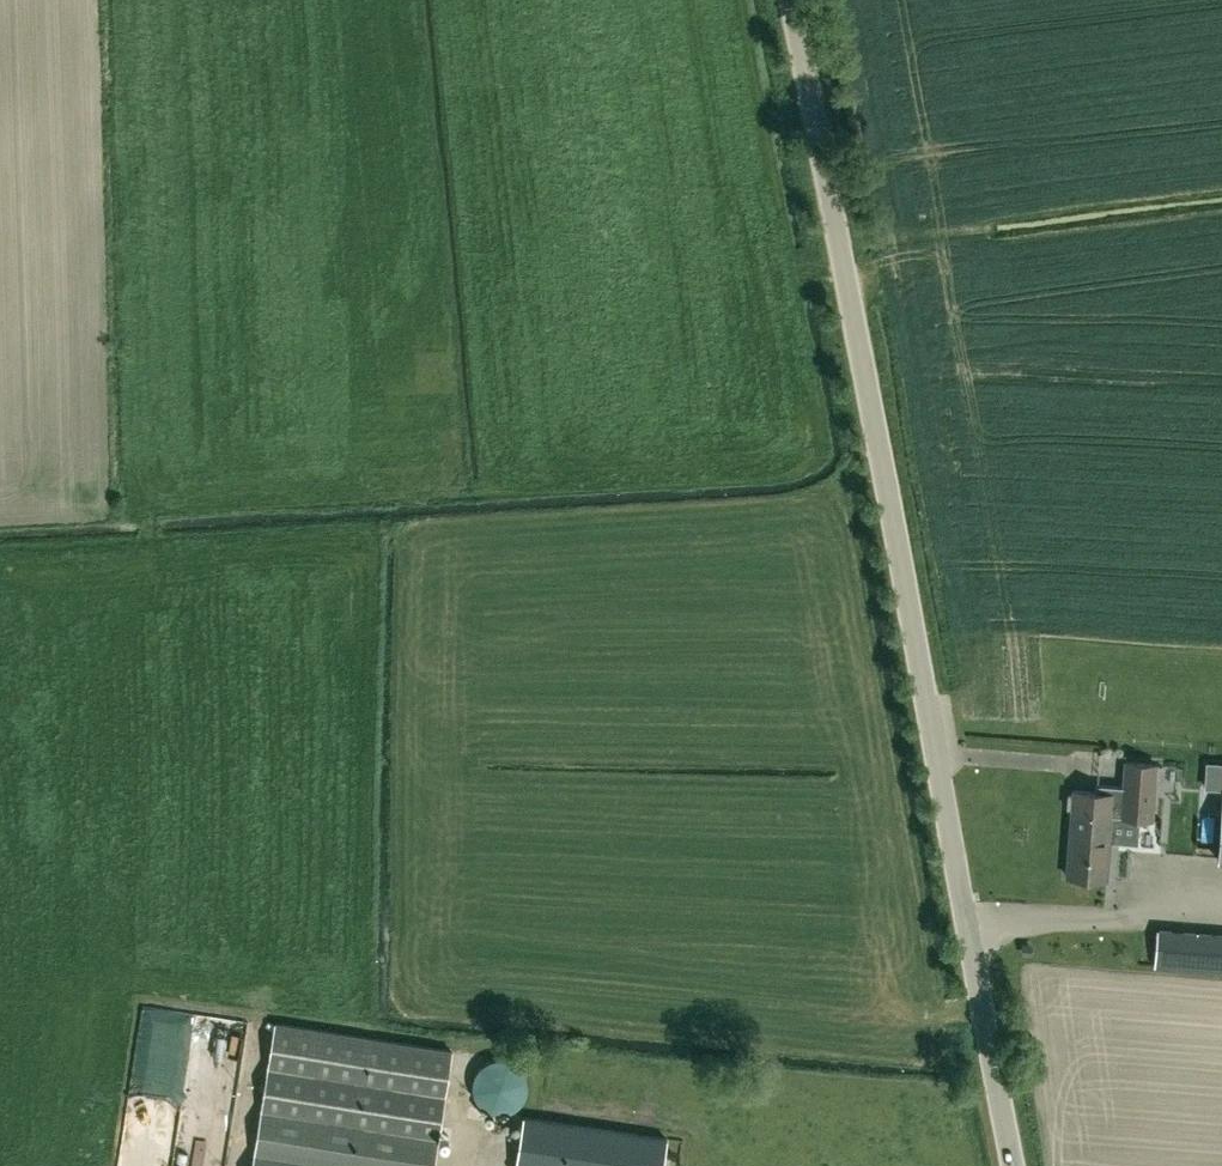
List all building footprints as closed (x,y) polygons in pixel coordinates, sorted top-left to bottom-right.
[(1097,789),(1073,787),(1066,875),(1107,879),(1112,814),(1119,815),(1119,816),(1154,819),(1158,762),(1124,759),(1121,786),(1097,784),(1097,789)] [(1157,928),(1154,967),(1221,972),(1221,933),(1157,928)] [(139,1004),(125,1152),(163,1155),(171,1060),(182,1061),(183,1047),(230,1051),(234,1012),(139,1004)] [(452,1049),(274,1022),(252,1165),(434,1165),(452,1049)] [(179,1117),(211,1120),(213,1098),(227,1099),(230,1062),(184,1058),(179,1117)] [(527,1090),(527,1087),(527,1084),(526,1080),(525,1077),(524,1074),(522,1072),(520,1069),(518,1067),(516,1065),(513,1063),(510,1062),(507,1061),(504,1060),(501,1059),(498,1059),(495,1060),(492,1061),(489,1062),(486,1063),(483,1065),(481,1067),(479,1069),(477,1072),(475,1074),(474,1077),(473,1080),(472,1084),(472,1087),(472,1090),(473,1093),(474,1096),(475,1099),(477,1102),(479,1104),(481,1107),(483,1109),(486,1110),(489,1112),(492,1113),(495,1114),(498,1114),(501,1114),(504,1114),(507,1113),(510,1112),(513,1110),(516,1109),(518,1107),(520,1104),(522,1102),(524,1099),(525,1096),(526,1093),(527,1090)] [(668,1138),(523,1116),(515,1165),(664,1165),(668,1138)]
